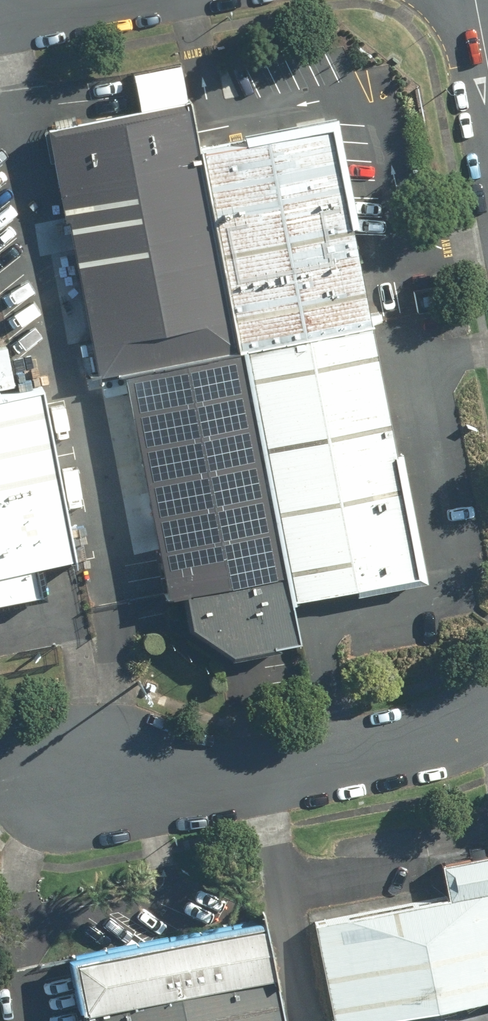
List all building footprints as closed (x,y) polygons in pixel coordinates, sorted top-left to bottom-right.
[(99,373),(120,369),(239,347),(202,149),(193,99),(48,126),(65,218),(70,218),(99,373)] [(247,140),(202,149),(239,347),(373,324),(354,225),(360,224),(339,116),(245,134),(247,140)] [(396,451),(373,324),(239,347),(293,598),(355,586),(357,592),(427,579),(402,450),(396,451)] [(301,639),(293,598),(239,347),(120,369),(166,596),(187,592),(193,624),(234,652),(301,639)] [(35,596),(29,566),(69,558),(35,387),(0,394),(0,603),(35,596)] [(330,1020),(347,1020),(487,993),(487,853),(440,862),(447,895),(310,922),(330,1020)] [(83,1020),(284,1020),(262,914),(69,953),(83,1020)]
